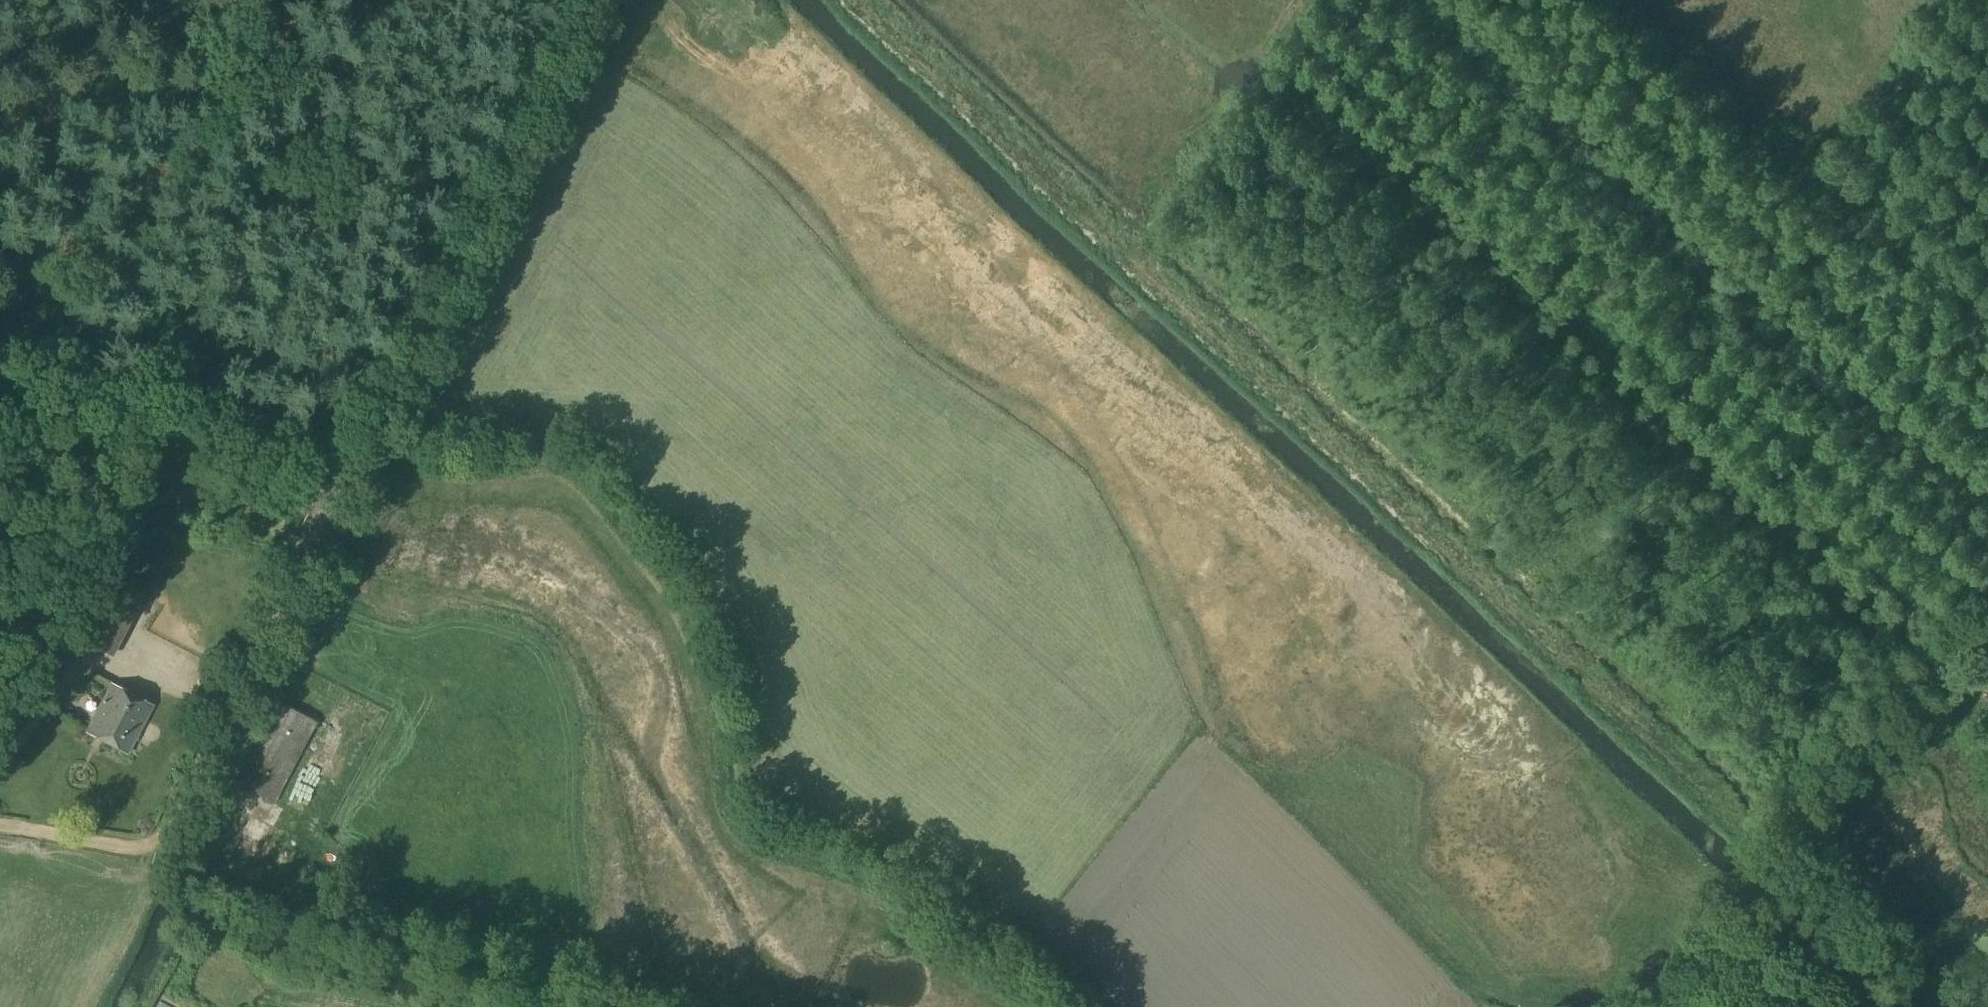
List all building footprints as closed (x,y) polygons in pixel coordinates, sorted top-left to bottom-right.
[(111,658),(145,594),(97,569),(64,631),(68,633),(51,656),(69,669),(87,645),(111,658)] [(127,753),(152,706),(112,684),(86,731),(127,753)] [(273,802),(314,723),(278,704),(237,783),(273,802)]
